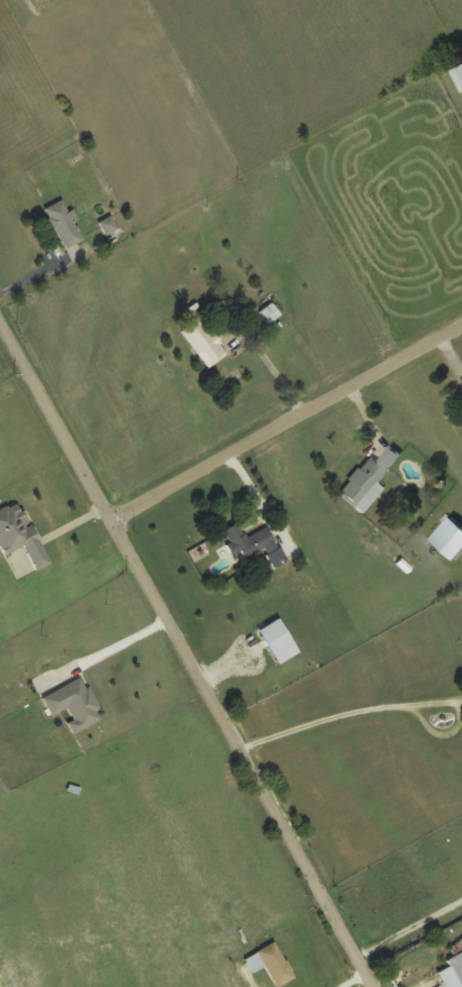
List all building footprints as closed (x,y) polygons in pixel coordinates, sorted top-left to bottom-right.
[(461,92),(461,65),(450,73),(461,92)] [(83,240),(69,210),(66,211),(62,201),(44,209),(63,250),(83,240)] [(108,233),(116,228),(110,218),(102,223),(108,233)] [(268,324),(279,315),(270,304),(259,313),(268,324)] [(207,369),(226,354),(200,319),(180,333),(207,369)] [(376,483),(400,457),(390,447),(376,463),(369,457),(337,492),(361,514),(383,490),(376,483)] [(2,557),(23,548),(33,571),(47,565),(19,502),(0,510),(0,552),(2,557)] [(266,528),(246,538),(238,523),(224,530),(241,562),(264,550),(267,556),(278,551),(266,528)] [(40,697),(50,716),(66,708),(72,720),(67,723),(71,733),(102,719),(82,677),(40,697)] [(251,973),(265,966),(275,986),(293,978),(275,942),(244,958),(251,973)] [(446,958),(449,966),(437,972),(444,986),(461,986),(461,951),(446,958)]
